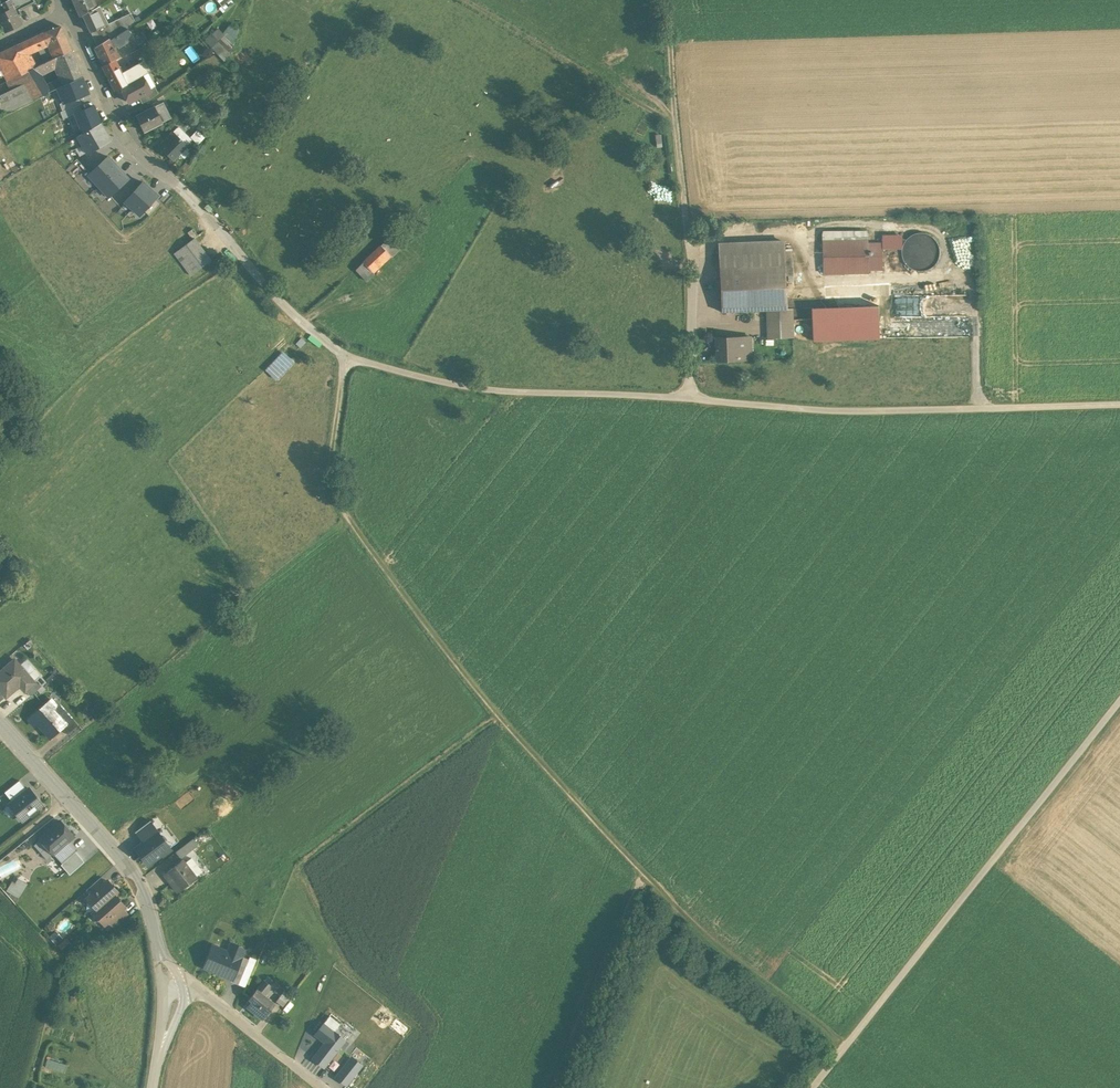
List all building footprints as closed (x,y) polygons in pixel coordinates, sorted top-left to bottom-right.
[(0,4),(0,23),(4,32),(21,24),(15,12),(10,0),(8,0),(0,4)] [(15,12),(20,9),(16,0),(10,0),(15,12)] [(20,9),(35,2),(34,0),(16,0),(20,9)] [(80,17),(94,9),(93,6),(91,2),(94,1),(93,0),(72,0),(80,17)] [(226,11),(234,4),(231,0),(216,0),(226,11)] [(94,9),(80,17),(84,26),(87,24),(91,33),(107,25),(99,6),(94,9)] [(133,17),(109,28),(114,38),(118,35),(128,29),(137,23),(133,17)] [(107,25),(91,33),(97,47),(109,39),(110,40),(114,38),(109,28),(107,25)] [(61,26),(44,33),(49,44),(56,58),(71,51),(61,26)] [(206,41),(225,63),(235,53),(236,47),(234,45),(240,32),(230,26),(224,34),(219,29),(206,41)] [(128,29),(118,35),(122,41),(124,44),(129,41),(134,38),(133,38),(128,29)] [(44,33),(20,44),(24,52),(26,52),(34,50),(49,44),(44,33)] [(141,33),(133,38),(134,38),(129,41),(134,48),(146,40),(141,33)] [(114,38),(110,40),(112,46),(122,41),(118,35),(114,38)] [(97,47),(94,48),(103,66),(114,61),(119,58),(112,46),(110,40),(109,39),(97,47)] [(154,50),(150,42),(141,48),(145,55),(154,50)] [(0,54),(0,70),(3,76),(7,82),(35,68),(26,52),(24,52),(20,44),(0,54)] [(141,48),(131,54),(134,61),(145,55),(141,48)] [(56,58),(47,62),(51,69),(57,64),(66,84),(82,77),(71,51),(56,58)] [(122,76),(114,61),(103,66),(107,73),(116,91),(121,88),(142,76),(147,73),(142,63),(127,72),(122,76)] [(7,82),(11,91),(0,96),(0,98),(1,100),(0,101),(0,114),(1,117),(28,103),(35,100),(49,92),(57,89),(61,86),(60,82),(49,86),(48,85),(45,85),(45,83),(41,85),(38,78),(47,74),(46,72),(51,69),(47,62),(35,68),(7,82)] [(142,76),(121,88),(129,103),(139,98),(151,92),(150,90),(142,76)] [(213,85),(206,76),(200,80),(207,89),(213,85)] [(82,77),(66,84),(61,86),(57,89),(63,103),(78,98),(88,94),(82,77)] [(139,98),(142,104),(150,100),(159,94),(155,87),(150,90),(151,92),(139,98)] [(221,99),(214,94),(208,101),(215,107),(221,99)] [(60,104),(63,112),(79,105),(81,105),(78,98),(63,103),(60,104)] [(154,107),(162,123),(171,119),(163,103),(154,107)] [(79,105),(63,112),(60,112),(63,120),(75,115),(75,114),(81,111),(79,105)] [(75,114),(75,115),(82,134),(100,124),(93,107),(81,111),(75,114)] [(154,107),(136,116),(144,133),(162,123),(154,107)] [(100,124),(82,134),(77,137),(87,155),(110,141),(100,124)] [(191,141),(178,127),(173,132),(187,146),(191,141)] [(187,146),(173,132),(165,141),(167,143),(161,150),(172,161),(187,146)] [(98,187),(118,169),(108,158),(90,174),(88,176),(98,187)] [(66,170),(79,184),(88,176),(90,174),(77,160),(66,170)] [(186,162),(180,171),(185,174),(191,165),(186,162)] [(118,169),(98,187),(108,198),(110,196),(128,179),(118,169)] [(143,183),(125,203),(140,217),(144,212),(154,200),(158,196),(143,183)] [(119,206),(110,196),(108,198),(99,206),(109,216),(119,206)] [(159,204),(154,200),(144,212),(149,216),(159,204)] [(193,229),(187,233),(192,240),(197,236),(193,229)] [(194,239),(174,254),(191,276),(211,261),(194,239)] [(868,240),(824,241),(824,274),(869,273),(868,240)] [(785,242),(718,245),(719,268),(786,265),(785,242)] [(380,246),(363,262),(372,272),(390,256),(380,246)] [(372,272),(363,262),(355,270),(366,281),(374,274),(372,272)] [(786,265),(719,268),(721,312),(768,310),(788,310),(788,309),(786,265)] [(815,308),(816,340),(880,338),(879,307),(815,308)] [(788,310),(768,310),(769,338),(793,337),(792,309),(788,309),(788,310)] [(743,338),(717,339),(718,360),(739,359),(739,352),(744,352),(743,338)] [(281,353),(266,369),(275,378),(290,362),(281,353)] [(14,660),(0,673),(0,691),(6,697),(19,685),(25,691),(35,683),(34,682),(14,660)] [(35,683),(25,691),(30,696),(42,686),(36,680),(34,682),(35,683)] [(50,699),(28,719),(35,727),(37,724),(50,739),(62,729),(68,723),(67,723),(55,709),(57,707),(50,699)] [(72,718),(67,723),(68,723),(62,729),(67,735),(78,725),(72,718)] [(4,792),(12,802),(27,791),(19,781),(4,792)] [(7,806),(22,825),(45,807),(30,788),(27,791),(12,802),(7,806)] [(60,821),(50,830),(47,830),(44,832),(44,835),(42,837),(48,844),(46,845),(53,854),(54,853),(67,842),(73,836),(60,821)] [(150,821),(135,833),(143,843),(155,833),(158,831),(150,821)] [(168,850),(155,833),(143,843),(135,848),(148,865),(168,850)] [(193,839),(175,852),(180,859),(198,846),(193,839)] [(67,842),(54,853),(63,863),(75,852),(67,842)] [(2,877),(23,868),(19,858),(0,865),(0,873),(2,877)] [(182,860),(167,872),(173,880),(170,883),(177,892),(196,878),(182,860)] [(95,872),(81,885),(86,891),(100,878),(95,872)] [(100,878),(86,891),(90,895),(105,883),(100,878)] [(90,895),(87,898),(97,910),(114,895),(114,896),(117,893),(107,881),(105,883),(90,895)] [(24,889),(16,884),(15,886),(11,883),(8,888),(20,896),(24,889)] [(114,895),(97,910),(94,913),(104,925),(107,922),(122,909),(124,907),(114,896),(114,895)] [(122,909),(107,922),(112,928),(127,914),(122,909)] [(51,937),(59,944),(65,938),(57,931),(51,937)] [(64,949),(72,942),(69,937),(60,944),(64,949)] [(212,944),(202,968),(232,980),(239,964),(244,951),(231,945),(228,951),(212,944)] [(246,967),(239,964),(232,980),(231,982),(238,985),(246,967)] [(264,980),(249,998),(252,1001),(247,1007),(262,1019),(274,1004),(263,996),(271,986),(264,980)] [(285,990),(276,1001),(282,1007),(292,995),(285,990)] [(350,1033),(330,1016),(315,1035),(325,1043),(313,1059),(323,1067),(350,1033)] [(66,1063),(48,1058),(46,1067),(64,1072),(66,1063)] [(358,1070),(348,1062),(336,1077),(346,1085),(358,1070)]
